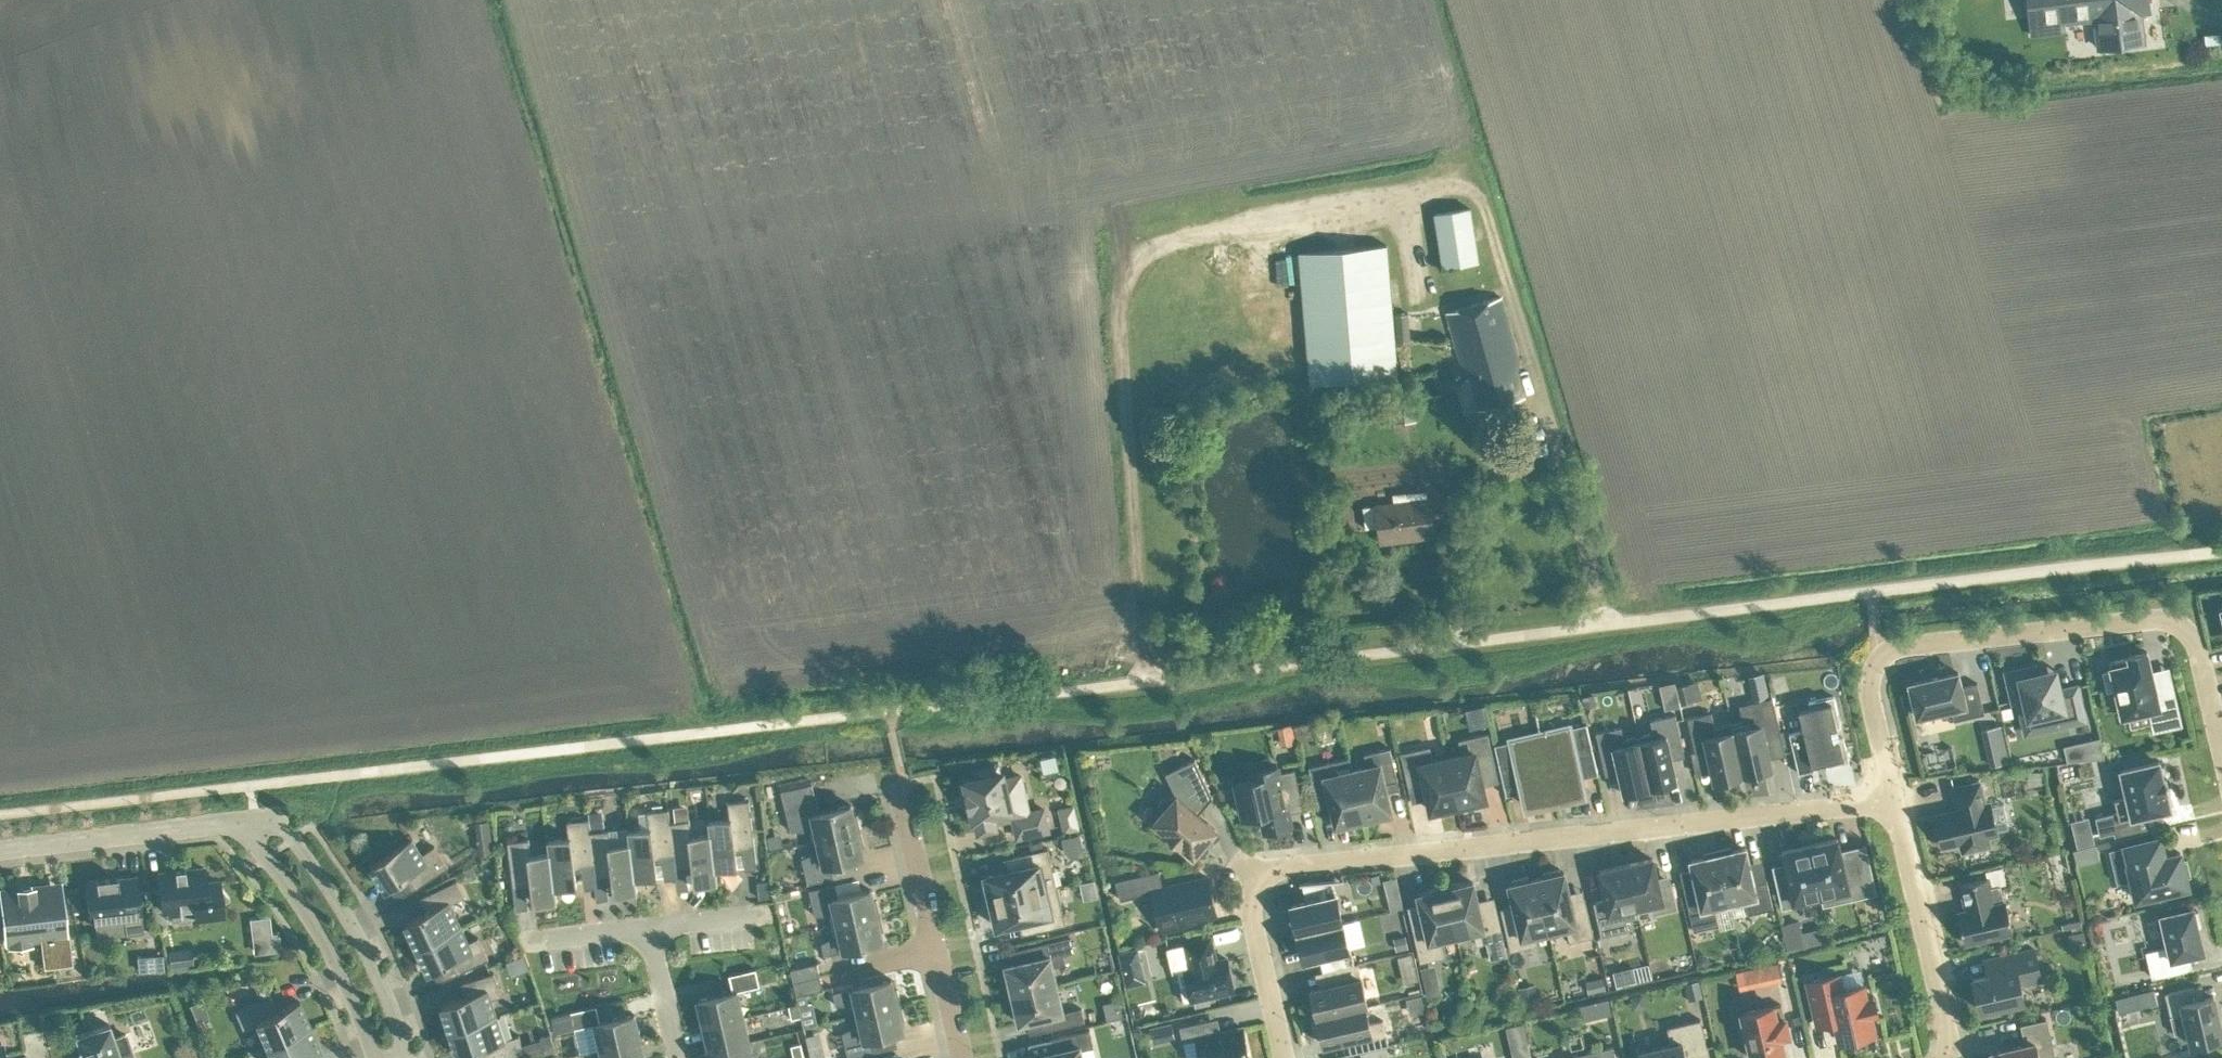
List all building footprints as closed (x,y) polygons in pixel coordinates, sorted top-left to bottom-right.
[(2063,21),(2095,17),(2098,47),(2144,41),(2140,10),(2149,9),(2148,0),(2027,0),(2031,34),(2064,30),(2063,21)] [(1434,212),(1442,266),(1479,261),(1470,207),(1434,212)] [(1299,251),(1310,380),(1398,373),(1387,244),(1299,251)] [(1447,311),(1457,344),(1509,330),(1500,296),(1447,311)] [(1471,375),(1516,364),(1518,363),(1509,330),(1457,344),(1466,377),(1471,375)] [(1516,364),(1471,375),(1480,407),(1524,394),(1516,364)] [(1391,394),(1393,413),(1415,411),(1414,393),(1391,394)] [(1427,491),(1428,496),(1363,504),(1365,526),(1379,525),(1381,540),(1433,534),(1431,521),(1447,519),(1444,489),(1427,491)] [(2102,670),(2107,689),(2115,687),(2121,715),(2148,708),(2153,730),(2181,723),(2173,689),(2157,693),(2146,650),(2127,654),(2128,655),(2109,660),(2111,668),(2102,670)] [(2005,671),(2012,700),(2023,697),(2028,716),(2045,712),(2049,726),(2084,718),(2076,684),(2060,688),(2055,667),(2037,671),(2036,664),(2005,671)] [(1957,670),(1909,682),(1916,714),(1950,707),(1953,719),(1984,712),(1977,681),(1961,685),(1957,670)] [(1677,684),(1681,702),(1692,699),(1688,682),(1677,684)] [(1596,705),(1593,693),(1582,696),(1585,707),(1596,705)] [(1792,746),(1798,771),(1814,768),(1811,754),(1823,752),(1826,765),(1849,760),(1843,736),(1839,737),(1837,725),(1840,724),(1833,694),(1808,700),(1809,705),(1798,708),(1803,729),(1789,732),(1789,734),(1794,732),(1797,745),(1792,746)] [(1679,697),(1663,701),(1665,708),(1680,704),(1679,697)] [(1748,718),(1731,722),(1743,772),(1751,770),(1755,772),(1765,770),(1768,766),(1771,766),(1763,734),(1780,731),(1772,697),(1745,703),(1748,718)] [(1743,772),(1731,722),(1714,726),(1711,711),(1687,716),(1695,750),(1707,747),(1715,778),(1718,778),(1721,780),(1732,778),(1734,774),(1743,772)] [(1653,731),(1638,734),(1650,785),(1677,779),(1670,750),(1683,747),(1675,712),(1650,718),(1653,731)] [(1311,731),(1310,722),(1294,725),(1295,733),(1311,731)] [(1586,722),(1540,732),(1555,796),(1585,789),(1585,787),(1584,787),(1581,776),(1598,773),(1586,722)] [(1296,742),(1292,723),(1277,726),(1282,745),(1296,742)] [(2001,737),(1998,724),(1983,727),(1986,740),(2001,737)] [(1650,785),(1638,734),(1623,738),(1620,725),(1595,731),(1604,765),(1616,762),(1623,792),(1650,785)] [(1461,753),(1447,756),(1458,803),(1464,801),(1465,805),(1482,801),(1481,798),(1485,797),(1479,768),(1495,764),(1488,731),(1458,738),(1461,753)] [(1540,732),(1494,743),(1506,794),(1522,790),(1525,801),(1523,801),(1524,803),(1555,796),(1540,732)] [(2104,757),(2099,736),(2081,741),(2085,759),(2104,757)] [(1458,803),(1447,756),(1433,759),(1430,745),(1400,751),(1408,784),(1424,780),(1431,809),(1435,808),(1436,812),(1453,808),(1452,804),(1458,803)] [(1367,765),(1352,768),(1363,817),(1391,811),(1384,782),(1397,778),(1390,746),(1364,752),(1367,765)] [(1056,753),(1039,757),(1043,772),(1059,768),(1056,753)] [(1363,817),(1352,768),(1349,756),(1308,765),(1316,797),(1329,794),(1336,823),(1363,817)] [(1168,832),(1167,833),(1166,835),(1166,837),(1166,839),(1166,840),(1167,842),(1169,844),(1171,845),(1173,846),(1175,846),(1176,845),(1178,845),(1180,843),(1194,854),(1216,828),(1199,813),(1199,811),(1212,796),(1194,758),(1166,772),(1176,793),(1159,799),(1163,810),(1154,821),(1168,832)] [(2126,794),(2114,797),(2117,811),(2096,816),(2099,832),(2137,824),(2135,814),(2167,807),(2170,807),(2159,758),(2156,759),(2120,768),(2126,794)] [(1253,777),(1235,781),(1243,814),(1260,810),(1265,829),(1291,823),(1287,804),(1301,801),(1294,768),(1279,771),(1277,765),(1251,771),(1253,777)] [(2029,777),(2034,782),(2041,781),(2040,770),(2028,770),(2029,777)] [(995,823),(993,813),(1003,811),(1012,816),(1017,836),(1048,828),(1043,807),(1029,810),(1020,774),(1004,777),(1003,771),(965,780),(968,792),(966,792),(969,806),(971,805),(973,818),(976,817),(979,827),(995,823)] [(1935,814),(1942,846),(1960,841),(1962,850),(1990,844),(1988,835),(1996,833),(1989,801),(1985,802),(1980,780),(1952,786),(1957,808),(1935,814)] [(811,829),(813,840),(861,828),(857,814),(854,814),(851,803),(819,810),(812,782),(781,789),(790,829),(811,829)] [(709,819),(710,832),(711,832),(715,868),(716,868),(737,865),(735,847),(754,845),(749,798),(728,801),(729,817),(709,819)] [(1077,817),(1074,803),(1058,807),(1061,821),(1077,817)] [(688,804),(674,805),(675,820),(689,818),(688,804)] [(628,829),(630,842),(631,842),(635,877),(636,877),(657,875),(655,857),(672,855),(673,855),(669,820),(670,820),(668,808),(647,810),(649,826),(628,829)] [(605,826),(602,809),(589,812),(591,829),(605,826)] [(548,838),(550,851),(555,887),(556,886),(577,884),(575,866),(592,864),(593,864),(589,830),(588,817),(567,820),(569,836),(548,838)] [(675,820),(670,820),(669,820),(673,855),(672,855),(674,867),(693,865),(695,883),(718,880),(716,868),(715,868),(711,832),(710,832),(691,835),(689,818),(675,820)] [(493,848),(489,819),(475,821),(479,855),(493,848)] [(609,828),(589,830),(593,864),(592,864),(594,877),(613,875),(615,893),(638,890),(636,877),(635,877),(631,842),(630,842),(611,844),(609,828)] [(861,828),(813,840),(816,850),(801,857),(807,882),(834,876),(831,863),(863,856),(860,844),(864,843),(861,828)] [(2074,832),(2077,845),(2094,841),(2091,828),(2074,832)] [(1837,836),(1809,843),(1823,904),(1824,904),(1822,893),(1847,888),(1849,898),(1876,892),(1866,847),(1841,853),(1837,836)] [(2141,840),(2108,847),(2116,881),(2131,877),(2135,897),(2151,893),(2152,898),(2173,893),(2172,888),(2187,885),(2185,876),(2190,875),(2187,858),(2181,859),(2179,851),(2163,854),(2159,836),(2141,840)] [(371,863),(387,888),(408,874),(416,886),(448,866),(434,844),(422,852),(412,837),(371,863)] [(550,851),(530,853),(529,837),(507,840),(513,886),(532,884),(534,902),(557,899),(556,886),(555,887),(550,851)] [(1823,904),(1809,843),(1782,849),(1786,866),(1773,869),(1782,907),(1821,898),(1822,904),(1823,904)] [(1731,845),(1717,848),(1730,905),(1731,905),(1731,903),(1744,900),(1747,912),(1773,906),(1766,879),(1754,882),(1745,846),(1732,849),(1731,845)] [(981,888),(984,901),(1056,885),(1048,847),(1013,855),(1016,867),(985,874),(988,887),(981,888)] [(1715,908),(1730,905),(1717,848),(1703,851),(1704,855),(1690,858),(1697,888),(1684,891),(1693,929),(1719,923),(1715,908)] [(2072,875),(2065,850),(2050,854),(2057,878),(2072,875)] [(1652,857),(1627,863),(1636,905),(1650,902),(1652,912),(1677,906),(1671,881),(1658,884),(1652,857)] [(1636,905),(1627,863),(1599,869),(1606,898),(1593,900),(1601,934),(1628,928),(1626,918),(1639,915),(1636,905)] [(478,875),(473,865),(462,870),(468,880),(478,875)] [(203,866),(157,872),(162,910),(194,906),(195,918),(222,914),(221,902),(228,897),(219,885),(218,880),(205,881),(203,866)] [(1544,875),(1536,877),(1549,930),(1566,926),(1569,940),(1593,934),(1584,897),(1571,900),(1564,870),(1561,871),(1560,867),(1543,871),(1544,875)] [(1216,912),(1208,876),(1162,886),(1158,869),(1116,879),(1120,898),(1152,890),(1161,929),(1183,924),(1182,920),(1216,912)] [(1380,881),(1378,872),(1370,874),(1373,883),(1380,881)] [(1400,872),(1388,874),(1392,902),(1404,901),(1400,872)] [(136,874),(84,880),(88,919),(106,917),(107,921),(123,920),(125,933),(143,931),(136,874)] [(1549,930),(1536,877),(1529,878),(1528,874),(1511,878),(1512,882),(1509,883),(1516,912),(1502,916),(1510,949),(1535,943),(1533,933),(1549,930)] [(1957,911),(1964,941),(2012,930),(2005,900),(2004,900),(2000,883),(1990,885),(1987,876),(1960,882),(1966,909),(1957,911)] [(1291,903),(1297,931),(1342,921),(1333,880),(1343,879),(1343,878),(1300,881),(1300,883),(1302,883),(1306,900),(1291,903)] [(405,920),(417,945),(461,924),(450,902),(464,895),(456,879),(421,895),(428,909),(405,920)] [(757,881),(759,897),(769,895),(767,880),(757,881)] [(1452,881),(1444,883),(1456,933),(1473,929),(1476,943),(1503,936),(1495,899),(1478,903),(1473,880),(1467,880),(1462,880),(1458,880),(1452,881)] [(830,913),(833,924),(880,913),(877,898),(873,899),(870,887),(839,895),(835,882),(809,888),(815,914),(830,913)] [(21,888),(0,890),(4,924),(6,924),(8,939),(10,939),(10,944),(29,942),(28,937),(53,934),(56,964),(71,963),(68,934),(65,935),(59,883),(30,886),(30,888),(21,889),(21,888)] [(1456,933),(1444,883),(1438,884),(1431,887),(1424,890),(1418,893),(1424,920),(1411,923),(1420,960),(1443,955),(1439,937),(1456,933)] [(1056,885),(984,901),(987,914),(994,913),(997,925),(1028,918),(1030,931),(1065,923),(1056,885)] [(2164,946),(2146,950),(2152,976),(2177,970),(2174,956),(2202,950),(2197,926),(2201,925),(2198,910),(2193,911),(2192,906),(2161,913),(2166,935),(2162,936),(2164,946)] [(880,913),(833,924),(835,934),(821,941),(824,954),(883,940),(880,928),(883,928),(880,913)] [(1826,940),(1822,925),(1801,931),(1799,919),(1781,923),(1787,950),(1805,945),(1826,940)] [(1342,921),(1297,931),(1304,959),(1319,955),(1323,970),(1354,962),(1350,946),(1348,947),(1342,921)] [(461,924),(417,945),(429,971),(452,960),(458,972),(488,957),(482,944),(472,948),(461,924)] [(1408,947),(1405,934),(1393,937),(1396,950),(1408,947)] [(1006,964),(1012,992),(1057,982),(1052,964),(1065,961),(1063,952),(1073,949),(1070,935),(1028,945),(1031,958),(1006,964)] [(1184,942),(1166,946),(1172,971),(1176,970),(1183,1000),(1192,998),(1234,988),(1227,957),(1216,960),(1210,936),(1184,942)] [(1984,959),(1987,973),(1973,977),(1980,1008),(2024,999),(2020,982),(2041,977),(2034,947),(1984,959)] [(192,963),(190,948),(167,951),(168,965),(192,963)] [(1128,951),(1132,970),(1144,967),(1140,948),(1128,951)] [(140,964),(165,962),(164,950),(139,952),(140,964)] [(1709,960),(1708,955),(1703,953),(1699,954),(1696,958),(1697,963),(1701,966),(1706,965),(1709,960)] [(1424,962),(1429,991),(1444,988),(1438,959),(1424,962)] [(790,967),(793,980),(820,974),(817,961),(790,967)] [(1756,966),(1760,979),(1781,974),(1778,961),(1756,966)] [(1310,988),(1317,1016),(1367,1004),(1361,976),(1361,977),(1357,962),(1327,969),(1330,981),(1328,984),(1310,988)] [(1633,966),(1613,970),(1616,985),(1636,980),(1633,966)] [(699,997),(705,1024),(743,1015),(737,989),(759,984),(755,967),(729,974),(732,989),(699,997)] [(442,1002),(450,1029),(497,1014),(491,997),(501,994),(494,971),(462,982),(466,994),(442,1002)] [(1834,1019),(1838,1038),(1841,1037),(1843,1042),(1858,1039),(1856,1034),(1874,1029),(1871,1013),(1877,1011),(1873,994),(1867,996),(1863,982),(1841,987),(1838,973),(1807,980),(1817,1023),(1834,1019)] [(820,974),(793,980),(796,994),(823,988),(820,974)] [(1586,990),(1583,976),(1567,980),(1570,994),(1586,990)] [(851,1003),(854,1013),(901,1002),(897,988),(894,989),(891,977),(833,990),(835,1003),(851,1003)] [(266,987),(262,978),(252,982),(256,991),(266,987)] [(1702,995),(1698,979),(1685,983),(1688,999),(1702,995)] [(1057,982),(1012,992),(1019,1021),(1044,1015),(1047,1028),(1084,1019),(1081,1006),(1063,1011),(1057,982)] [(1558,997),(1555,982),(1521,990),(1524,1005),(1558,997)] [(2213,994),(2204,996),(2196,998),(2193,985),(2164,992),(2170,1015),(2174,1033),(2187,1030),(2190,1043),(2221,1036),(2221,1034),(2213,994)] [(2118,1010),(2128,1008),(2124,994),(2115,996),(2118,1010)] [(255,1021),(265,1044),(309,1025),(298,1000),(276,1009),(270,995),(234,1010),(241,1027),(255,1021)] [(1611,1012),(1607,997),(1597,999),(1600,1014),(1611,1012)] [(789,1004),(792,1017),(801,1015),(798,1002),(789,1004)] [(901,1002),(854,1013),(856,1024),(842,1031),(848,1056),(874,1050),(871,1037),(903,1029),(901,1018),(904,1017),(901,1002)] [(1741,1029),(1744,1044),(1748,1043),(1752,1057),(1784,1050),(1780,1036),(1789,1034),(1784,1015),(1781,1002),(1773,1004),(1741,1011),(1745,1029),(1741,1029)] [(596,1022),(602,1047),(640,1039),(634,1012),(600,1020),(596,1004),(570,1010),(574,1027),(596,1022)] [(1367,1004),(1317,1016),(1323,1043),(1350,1037),(1354,1052),(1389,1044),(1383,1018),(1369,1022),(1366,1006),(1368,1005),(1367,1004)] [(450,1029),(459,1055),(482,1047),(486,1057),(501,1057),(524,1050),(519,1033),(504,1038),(497,1014),(450,1029)] [(705,1024),(711,1049),(749,1040),(743,1015),(705,1024)] [(1641,1057),(1687,1057),(1685,1051),(1707,1046),(1700,1017),(1666,1025),(1670,1043),(1639,1050),(1641,1057)] [(1209,1018),(1179,1025),(1183,1040),(1196,1037),(1200,1057),(1250,1057),(1243,1026),(1212,1033),(1209,1018)] [(1990,1051),(1991,1057),(2055,1057),(2046,1018),(2021,1024),(2026,1043),(1990,1051)] [(1175,1037),(1171,1021),(1162,1023),(1166,1039),(1175,1037)] [(80,1054),(81,1053),(83,1057),(133,1057),(125,1033),(112,1037),(108,1024),(108,1022),(106,1023),(76,1033),(74,1033),(74,1035),(75,1035),(80,1049),(78,1050),(80,1054)] [(265,1044),(271,1057),(304,1057),(320,1051),(309,1025),(265,1044)] [(1081,1048),(1094,1045),(1090,1028),(1049,1037),(1052,1050),(1027,1056),(1027,1057),(1083,1057),(1081,1048)] [(551,1032),(540,1035),(545,1051),(555,1049),(551,1032)] [(604,1057),(645,1057),(640,1039),(602,1047),(604,1057)] [(713,1057),(753,1057),(749,1040),(711,1049),(713,1057)] [(791,1044),(794,1057),(804,1054),(801,1042),(791,1044)] [(1527,1042),(1511,1046),(1514,1057),(1531,1057),(1527,1042)] [(1613,1044),(1599,1048),(1572,1054),(1573,1057),(1616,1057),(1613,1044)] [(1360,1050),(1362,1057),(1371,1057),(1369,1048),(1360,1050)]
